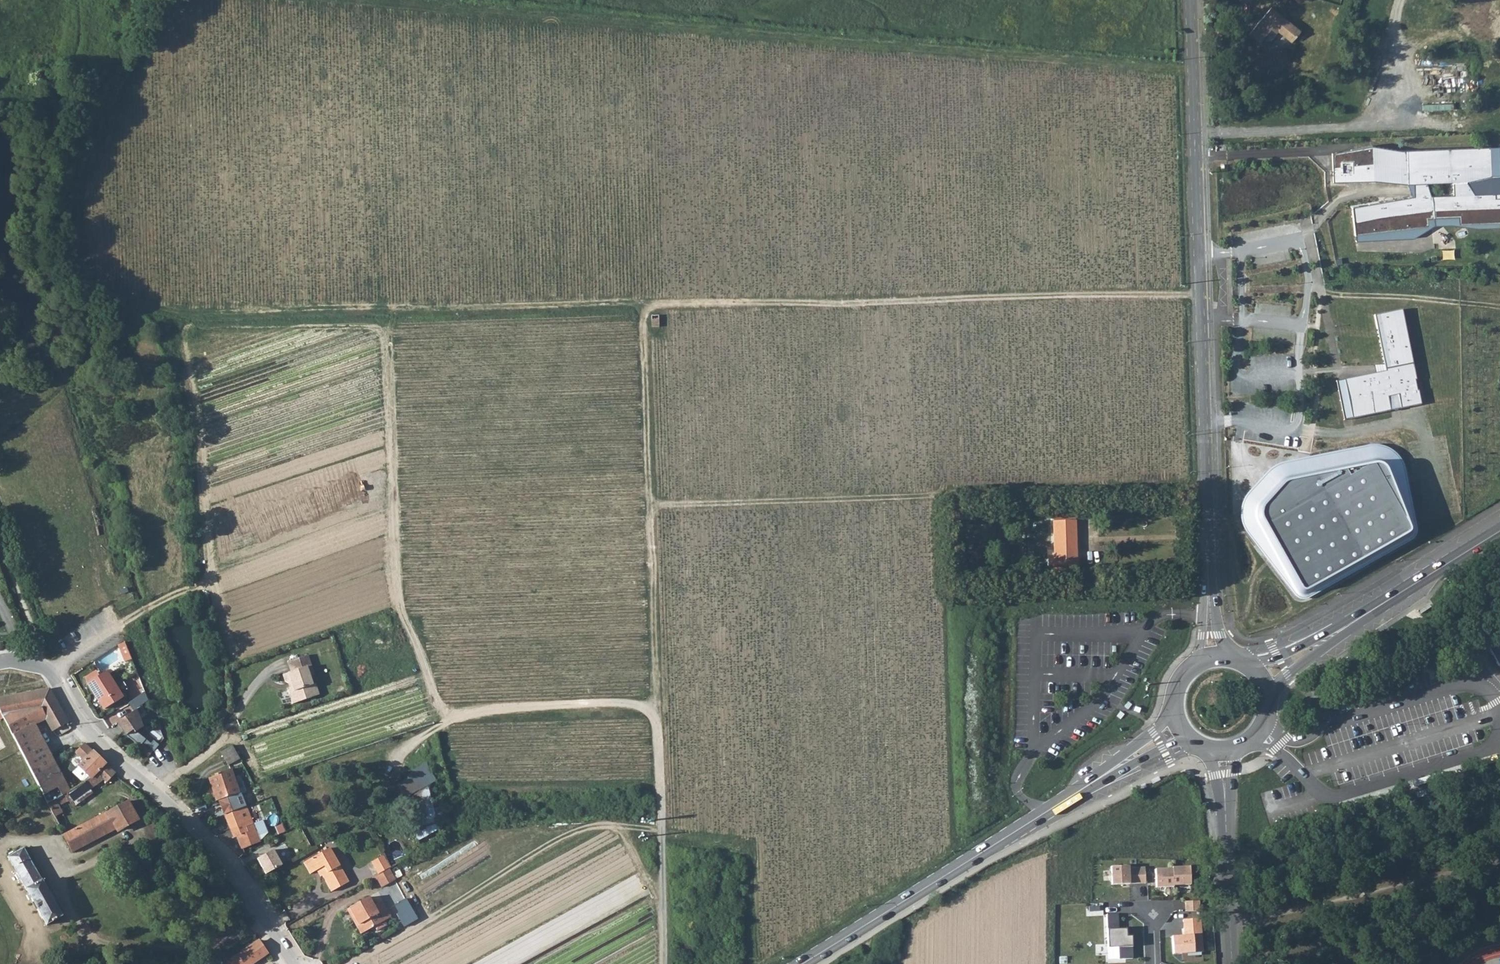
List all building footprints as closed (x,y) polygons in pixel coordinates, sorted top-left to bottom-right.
[(1274,7),(1250,34),(1265,47),(1276,34),(1275,33),(1277,30),(1285,36),(1292,43),(1303,32),(1291,21),(1286,17),(1285,18),(1281,14),(1282,13),(1274,7)] [(1332,153),(1333,182),(1373,181),(1407,184),(1413,184),(1413,197),(1352,207),(1355,235),(1429,227),(1428,219),(1434,218),(1458,217),(1459,225),(1499,223),(1499,198),(1495,198),(1495,193),(1499,193),(1499,154),(1499,147),(1401,150),(1371,145),(1355,149),(1355,152),(1332,153)] [(1459,225),(1458,217),(1434,218),(1428,219),(1429,227),(1355,235),(1356,241),(1413,239),(1435,226),(1451,226),(1477,229),(1499,227),(1499,223),(1459,225)] [(1402,308),(1373,314),(1385,373),(1340,382),(1347,419),(1422,404),(1402,308)] [(661,324),(651,324),(651,336),(661,336),(661,324)] [(1445,405),(1431,408),(1433,420),(1448,417),(1445,405)] [(1243,511),(1243,520),(1245,526),(1298,594),(1302,597),(1310,598),(1420,536),(1408,466),(1404,459),(1399,451),(1390,447),(1381,444),(1375,444),(1287,461),(1280,463),(1275,466),(1271,470),(1250,492),(1247,497),(1245,504),(1243,511)] [(1075,522),(1053,523),(1055,562),(1077,561),(1075,522)] [(1487,641),(1499,664),(1499,634),(1487,641)] [(123,639),(115,644),(123,662),(131,658),(123,639)] [(289,689),(294,702),(314,696),(310,685),(314,683),(311,674),(315,673),(309,654),(293,659),(297,669),(292,671),(284,674),(286,680),(289,682),(292,681),(294,685),(291,686),(289,689)] [(293,659),(289,661),(292,671),(297,669),(293,659)] [(84,678),(87,683),(98,677),(94,672),(84,678)] [(98,677),(87,683),(104,710),(121,700),(105,672),(98,677)] [(314,683),(310,685),(314,696),(320,693),(317,682),(314,683)] [(0,699),(0,711),(12,735),(36,725),(48,720),(54,731),(69,723),(49,690),(0,699)] [(145,755),(159,747),(150,733),(152,731),(139,708),(118,721),(127,736),(132,733),(145,755)] [(36,725),(12,735),(30,768),(52,757),(36,725)] [(77,751),(76,751),(80,756),(76,760),(80,764),(80,767),(92,778),(96,774),(103,779),(106,783),(116,773),(106,764),(107,763),(94,751),(93,752),(84,744),(82,745),(77,751)] [(229,765),(241,759),(235,745),(222,751),(229,765)] [(52,757),(30,768),(42,792),(47,803),(55,799),(64,794),(70,791),(52,757)] [(394,782),(421,839),(443,828),(441,824),(451,819),(441,797),(435,800),(428,785),(437,781),(430,765),(394,782)] [(210,779),(219,802),(240,793),(241,793),(231,767),(215,774),(216,776),(210,779)] [(90,780),(85,783),(90,789),(103,779),(96,774),(92,778),(90,780)] [(70,791),(64,794),(74,806),(93,793),(90,789),(85,783),(70,791)] [(240,793),(219,802),(225,815),(246,807),(240,793)] [(55,799),(47,803),(54,816),(61,812),(55,799)] [(128,801),(64,835),(72,851),(116,828),(117,830),(138,819),(128,801)] [(246,807),(225,815),(234,837),(237,836),(239,840),(238,841),(242,848),(259,841),(256,834),(246,807)] [(21,880),(47,924),(63,915),(23,848),(8,857),(21,880)] [(332,849),(305,864),(311,874),(319,870),(332,893),(350,882),(332,849)] [(275,851),(259,860),(268,875),(284,866),(275,851)] [(383,871),(384,873),(386,871),(392,868),(385,854),(372,863),(378,874),(383,871)] [(1109,884),(1127,884),(1126,868),(1126,866),(1109,866),(1109,884)] [(1171,885),(1188,884),(1187,866),(1170,867),(1170,868),(1171,885)] [(1142,867),(1134,868),(1135,883),(1143,883),(1142,867)] [(1134,868),(1126,868),(1127,884),(1135,883),(1134,868)] [(1170,868),(1153,869),(1154,887),(1171,886),(1171,885),(1170,868)] [(384,873),(373,879),(380,891),(394,884),(386,871),(384,873)] [(408,898),(395,905),(407,926),(419,918),(408,898)] [(367,899),(345,911),(359,937),(389,921),(380,904),(371,908),(367,899)] [(1182,901),(1182,911),(1197,910),(1196,900),(1182,901)] [(1116,928),(1115,914),(1104,914),(1105,947),(1115,947),(1116,958),(1130,958),(1129,935),(1124,935),(1124,928),(1116,928)] [(1197,918),(1180,919),(1181,935),(1169,936),(1170,954),(1200,952),(1197,918)] [(225,963),(226,963),(252,963),(267,954),(258,941),(225,963)]
